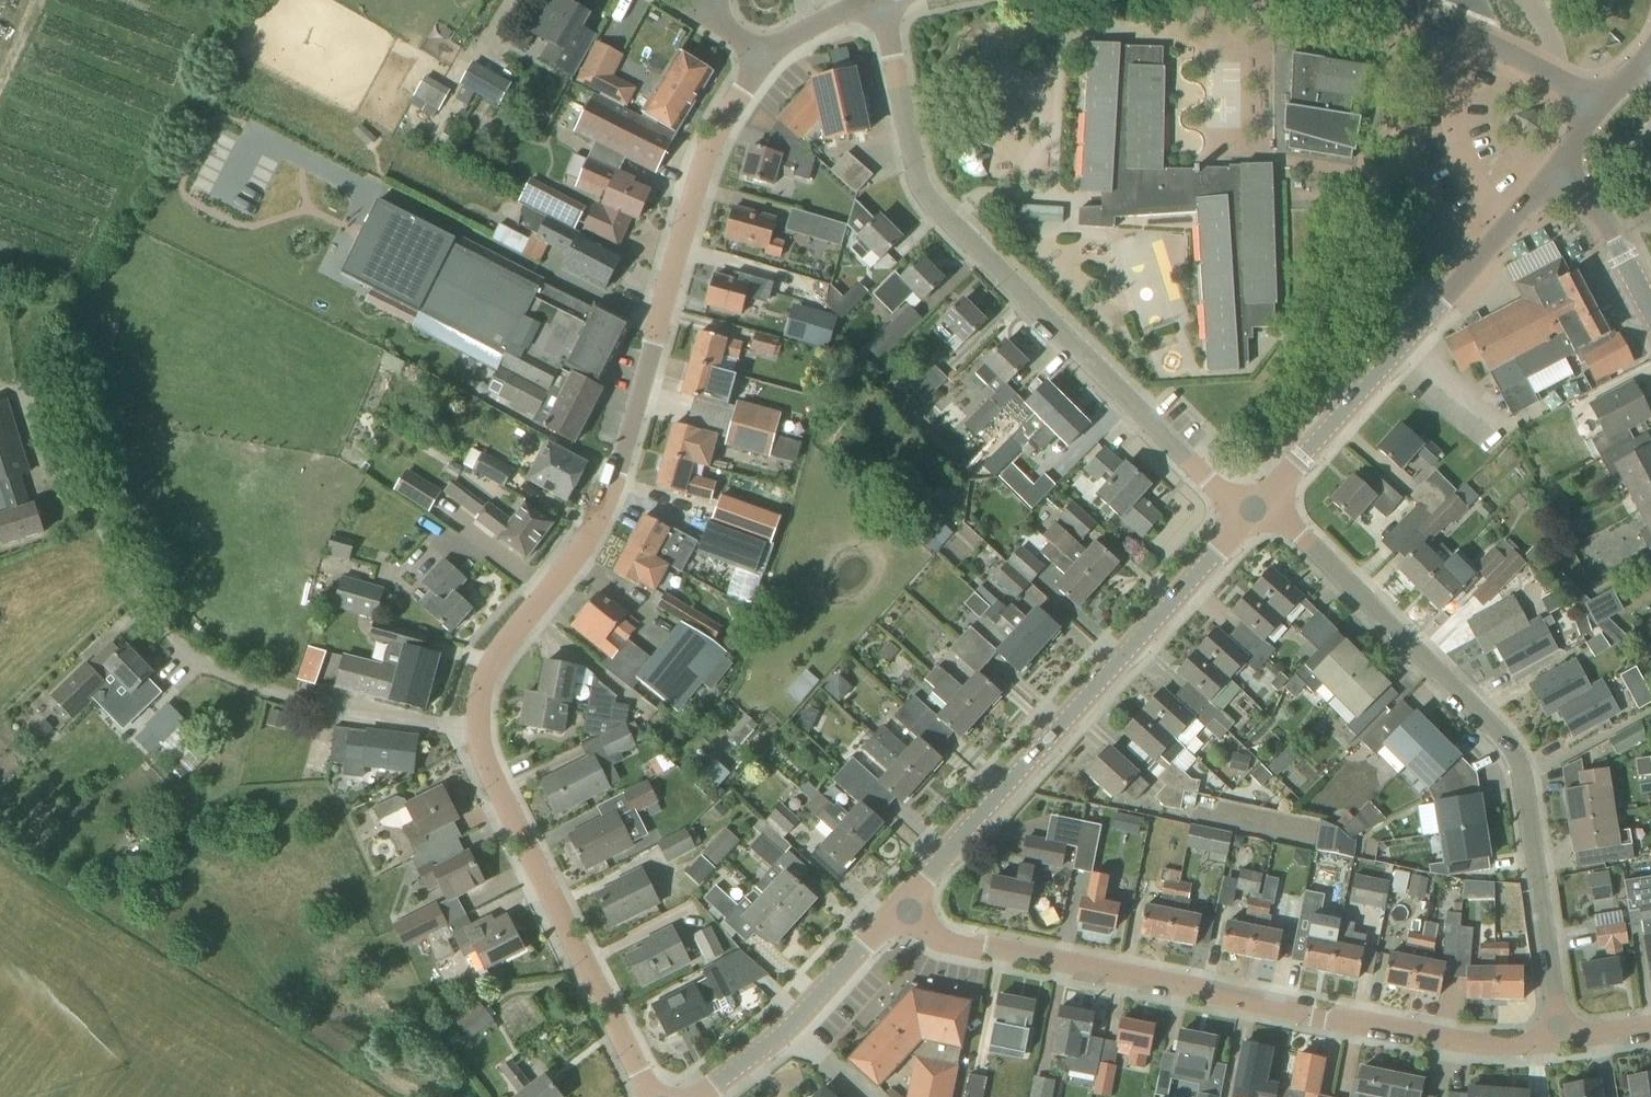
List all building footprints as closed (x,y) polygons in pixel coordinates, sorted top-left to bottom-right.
[(595,36),(581,28),(589,15),(563,0),(553,0),(534,34),(550,44),(542,59),(572,76),(595,36)] [(1079,209),(1078,228),(1104,229),(1114,230),(1115,219),(1137,217),(1196,213),(1206,373),(1238,372),(1238,365),(1248,365),(1247,339),(1253,339),(1252,328),(1274,328),(1274,306),(1276,306),(1272,182),(1272,165),(1240,166),(1240,169),(1219,169),(1219,166),(1208,166),(1208,169),(1198,169),(1198,170),(1163,170),(1164,68),(1161,68),(1162,48),(1127,48),(1119,48),(1119,46),(1088,44),(1088,46),(1086,79),(1080,193),(1101,194),(1102,208),(1079,209)] [(675,134),(713,74),(678,53),(641,114),(675,134)] [(1350,116),(1353,98),(1361,100),(1366,70),(1361,69),(1361,67),(1362,64),(1361,64),(1362,59),(1328,54),(1327,59),(1292,53),(1290,106),(1285,106),(1285,107),(1290,108),(1289,131),(1284,130),(1284,132),(1289,132),(1288,150),(1351,160),(1352,155),(1353,151),(1355,152),(1356,150),(1345,147),(1347,133),(1353,134),(1355,119),(1361,120),(1361,118),(1350,116)] [(479,95),(491,73),(472,63),(459,85),(463,87),(446,117),(461,125),(478,95),(479,95)] [(588,65),(579,83),(603,94),(612,76),(588,65)] [(855,71),(853,65),(832,70),(833,76),(812,81),(776,120),(805,147),(825,141),(869,131),(855,71)] [(499,107),(511,85),(491,73),(479,95),(499,107)] [(438,112),(451,92),(425,77),(413,98),(426,105),(421,113),(433,120),(438,112)] [(655,173),(674,137),(595,97),(576,133),(655,173)] [(536,107),(529,122),(541,128),(548,114),(536,107)] [(1537,112),(1516,116),(1520,136),(1541,132),(1537,112)] [(369,148),(377,140),(361,125),(353,133),(369,148)] [(809,181),(815,159),(804,148),(789,143),(785,160),(781,159),(781,157),(750,149),(742,177),(774,186),(776,175),(792,180),(793,177),(809,181)] [(856,195),(873,176),(847,153),(830,172),(856,195)] [(587,159),(575,188),(601,199),(599,202),(603,204),(602,206),(595,203),(590,215),(582,235),(592,239),(619,250),(633,217),(638,220),(650,193),(632,185),(634,181),(619,175),(619,173),(618,173),(588,159),(587,159)] [(976,179),(993,175),(989,159),(971,163),(976,179)] [(526,199),(523,205),(528,208),(547,218),(547,217),(573,231),(583,211),(570,204),(558,198),(550,213),(531,202),(526,199)] [(348,260),(341,274),(362,285),(372,290),(419,315),(414,326),(412,328),(497,372),(500,366),(511,372),(499,396),(512,404),(511,407),(525,414),(526,412),(535,417),(533,422),(574,444),(596,401),(601,391),(602,389),(600,388),(633,324),(595,305),(592,309),(597,312),(586,333),(569,324),(569,319),(553,311),(549,314),(531,305),(542,284),(543,281),(458,238),(457,240),(378,200),(348,260)] [(780,260),(782,253),(785,242),(769,238),(775,219),(734,208),(725,238),(766,250),(765,256),(780,260)] [(841,248),(847,226),(791,209),(785,231),(841,248)] [(880,260),(902,239),(880,217),(858,238),(860,240),(850,250),(862,262),(872,252),(880,260)] [(581,236),(581,235),(547,218),(537,235),(533,233),(530,239),(499,224),(491,239),(540,264),(548,246),(569,257),(563,269),(604,291),(621,257),(581,236)] [(944,280),(922,258),(901,279),(895,273),(873,296),(892,314),(904,303),(914,294),(922,302),(944,280)] [(1522,299),(1481,320),(1479,317),(1466,324),(1468,327),(1443,340),(1460,372),(1482,361),(1511,416),(1537,402),(1525,380),(1579,351),(1597,387),(1611,379),(1603,365),(1625,353),(1607,318),(1601,321),(1575,272),(1571,275),(1562,258),(1514,283),(1522,299)] [(761,297),(766,280),(747,275),(745,284),(715,276),(707,305),(740,314),(746,293),(761,297)] [(867,293),(857,284),(842,299),(830,288),(825,305),(841,320),(867,293)] [(372,290),(366,302),(414,326),(419,315),(372,290)] [(964,344),(986,322),(964,300),(942,322),(943,323),(933,333),(945,345),(956,336),(964,344)] [(880,362),(922,319),(908,306),(866,349),(880,362)] [(793,309),(788,328),(785,338),(827,350),(830,340),(835,321),(793,309)] [(718,371),(722,357),(738,361),(743,344),(727,339),(726,341),(699,333),(691,364),(718,371)] [(773,357),(778,340),(755,333),(750,351),(773,357)] [(1006,385),(1027,364),(1006,342),(984,363),(985,365),(975,374),(987,387),(997,377),(1006,385)] [(862,378),(874,365),(864,354),(851,367),(862,378)] [(739,376),(718,371),(691,364),(682,395),(710,402),(710,403),(725,408),(730,390),(714,386),(716,378),(737,383),(739,376)] [(924,403),(947,379),(945,377),(935,367),(912,390),(924,403)] [(945,377),(947,379),(950,382),(958,373),(953,369),(945,377)] [(1021,451),(1068,405),(1047,384),(1025,405),(1036,416),(1011,441),(1021,451)] [(1599,457),(1634,440),(1628,428),(1650,416),(1633,384),(1590,406),(1604,433),(1590,440),(1599,457)] [(975,437),(1001,411),(989,398),(963,425),(975,437)] [(21,476),(30,473),(14,423),(7,400),(0,403),(0,483),(2,482),(12,513),(0,517),(0,532),(4,546),(43,534),(34,506),(31,507),(21,476)] [(776,436),(782,414),(737,401),(730,424),(776,436)] [(1068,405),(1021,451),(1028,458),(1038,449),(1041,452),(1056,436),(1067,447),(1089,426),(1068,405)] [(769,460),(776,436),(730,424),(724,447),(769,460)] [(674,425),(665,456),(693,464),(692,465),(709,470),(718,437),(674,425)] [(1417,440),(1400,425),(1378,450),(1400,470),(1415,453),(1432,469),(1445,455),(1422,435),(1417,440)] [(1650,475),(1650,445),(1640,451),(1634,440),(1599,457),(1610,477),(1618,473),(1626,488),(1650,475)] [(567,502),(587,464),(547,442),(526,480),(567,502)] [(1125,466),(1105,447),(1084,471),(1098,484),(1106,474),(1112,480),(1098,497),(1121,518),(1119,520),(1142,540),(1162,517),(1140,496),(1149,486),(1126,465),(1125,466)] [(482,454),(472,449),(463,466),(473,471),(472,471),(504,489),(514,471),(482,453),(482,454)] [(693,464),(665,456),(657,487),(684,495),(712,502),(717,484),(690,476),(692,465),(693,464)] [(1046,492),(1066,472),(1054,461),(1035,480),(1036,481),(1031,487),(1010,465),(1000,475),(1030,506),(1046,491),(1046,492)] [(429,515),(442,493),(406,470),(393,491),(429,515)] [(1452,493),(1455,490),(1435,471),(1409,496),(1418,505),(1411,511),(1424,523),(1452,493)] [(1650,505),(1650,475),(1626,488),(1639,511),(1650,505)] [(1370,492),(1353,477),(1331,502),(1353,522),(1368,505),(1385,521),(1404,499),(1381,479),(1370,492)] [(1424,523),(1413,534),(1414,535),(1418,532),(1429,543),(1450,522),(1453,525),(1469,509),(1468,508),(1478,497),(1465,484),(1457,492),(1455,490),(1452,493),(1424,523)] [(1519,494),(1509,503),(1518,512),(1527,502),(1519,494)] [(765,543),(769,544),(779,516),(719,495),(709,523),(765,543)] [(1083,540),(1097,524),(1072,502),(1058,518),(1083,540)] [(512,521),(488,503),(475,521),(499,538),(498,539),(526,560),(553,525),(525,504),(512,521)] [(1485,504),(1477,512),(1485,520),(1493,511),(1485,504)] [(1650,550),(1650,505),(1639,511),(1647,527),(1638,532),(1649,551),(1650,550)] [(1413,534),(1424,523),(1411,511),(1401,522),(1413,534)] [(670,528),(670,530),(645,516),(629,544),(654,558),(680,572),(696,542),(670,528)] [(935,554),(948,539),(953,534),(936,518),(918,538),(927,546),(935,554)] [(708,522),(696,554),(753,574),(765,543),(709,523),(708,522)] [(338,540),(334,553),(359,560),(363,548),(338,540)] [(1464,587),(1463,587),(1470,581),(1478,589),(1486,581),(1515,552),(1503,541),(1495,549),(1493,547),(1472,568),(1473,569),(1466,576),(1461,571),(1465,567),(1453,556),(1419,590),(1440,611),(1464,587)] [(1064,555),(1063,555),(1049,542),(1039,553),(1066,576),(1055,588),(1078,608),(1098,586),(1075,566),(1064,555)] [(1075,566),(1098,586),(1118,564),(1095,543),(1075,566)] [(1419,590),(1453,556),(1441,543),(1430,554),(1421,545),(1398,569),(1419,590)] [(652,562),(654,558),(629,544),(614,573),(639,587),(640,584),(655,592),(667,570),(652,562)] [(1541,573),(1551,564),(1533,546),(1524,555),(1518,549),(1515,552),(1525,563),(1528,560),(1541,573)] [(1030,584),(1045,568),(1021,547),(1007,563),(1030,584)] [(1527,564),(1525,563),(1515,552),(1486,581),(1497,593),(1527,564)] [(451,634),(473,610),(456,594),(468,581),(443,559),(421,583),(430,591),(418,604),(451,634)] [(1016,600),(1030,584),(1007,563),(992,579),(1016,600)] [(1551,564),(1541,573),(1620,649),(1629,639),(1551,564)] [(1318,613),(1303,599),(1303,598),(1271,569),(1251,591),(1283,620),(1298,603),(1313,617),(1298,633),(1309,644),(1317,652),(1337,632),(1318,613)] [(376,621),(385,589),(342,577),(333,609),(376,621)] [(974,593),(1016,631),(1039,652),(1059,629),(1036,609),(1027,619),(1011,605),(1007,610),(981,586),(974,593)] [(1264,641),(1283,620),(1251,591),(1231,612),(1261,639),(1253,647),(1267,660),(1275,651),(1264,641)] [(1039,652),(1016,631),(974,593),(966,602),(975,612),(983,603),(990,608),(984,615),(996,626),(993,629),(1007,641),(996,653),(1019,674),(1039,652)] [(689,629),(681,624),(652,660),(628,641),(636,630),(623,620),(628,614),(612,601),(610,604),(598,594),(571,627),(599,649),(598,650),(608,658),(602,666),(632,691),(639,682),(678,714),(724,658),(689,629)] [(715,643),(723,628),(665,594),(656,608),(682,624),(715,643)] [(1542,600),(1550,615),(1561,610),(1554,594),(1542,600)] [(1530,627),(1530,626),(1515,599),(1467,625),(1482,653),(1493,647),(1530,627)] [(1587,618),(1574,622),(1579,637),(1592,632),(1587,618)] [(413,688),(429,693),(433,680),(439,682),(445,660),(439,659),(439,657),(424,653),(429,636),(374,620),(368,641),(388,646),(384,665),(387,667),(383,683),(390,684),(391,680),(396,681),(394,686),(400,687),(402,680),(414,683),(413,688)] [(1530,627),(1493,647),(1509,674),(1557,648),(1542,620),(1530,626),(1530,627)] [(983,660),(994,649),(970,627),(959,639),(983,660)] [(1267,660),(1253,647),(1245,655),(1217,629),(1197,651),(1229,680),(1229,679),(1244,663),(1255,673),(1256,673),(1267,683),(1278,670),(1267,660)] [(1288,682),(1285,690),(1293,697),(1304,686),(1313,695),(1322,686),(1334,697),(1367,663),(1337,634),(1338,633),(1337,632),(1317,652),(1306,663),(1303,666),(1293,676),(1294,676),(1288,682)] [(1594,659),(1610,649),(1601,634),(1584,644),(1594,659)] [(973,672),(983,660),(959,639),(949,650),(973,672)] [(153,674),(151,672),(153,670),(143,659),(141,662),(127,647),(121,653),(111,643),(88,665),(86,663),(52,696),(72,716),(90,699),(120,730),(159,692),(147,679),(153,674)] [(1317,652),(1309,644),(1298,655),(1306,663),(1317,652)] [(326,686),(336,652),(317,646),(307,680),(326,686)] [(1241,690),(1229,679),(1229,680),(1197,651),(1177,673),(1206,698),(1198,706),(1227,732),(1235,723),(1222,712),(1241,690)] [(387,667),(384,665),(343,655),(335,689),(377,700),(383,683),(387,667)] [(184,684),(191,667),(179,662),(172,679),(184,684)] [(1592,689),(1591,689),(1577,662),(1529,688),(1544,716),(1556,709),(1555,709),(1592,689)] [(569,703),(571,704),(578,669),(545,663),(538,696),(538,697),(569,703)] [(1367,663),(1334,697),(1355,718),(1338,735),(1348,745),(1386,707),(1376,699),(1389,686),(1367,663)] [(931,673),(957,696),(980,717),(1000,695),(977,674),(964,689),(938,666),(931,673)] [(980,717),(957,696),(931,673),(924,681),(934,690),(931,693),(947,707),(937,718),(960,739),(980,717)] [(394,686),(396,681),(391,680),(390,684),(383,683),(377,700),(390,703),(390,701),(425,710),(429,693),(413,688),(414,683),(402,680),(400,687),(394,686)] [(616,708),(617,704),(615,704),(616,697),(598,681),(592,680),(587,706),(601,709),(598,722),(613,724),(616,708)] [(1555,709),(1556,709),(1571,737),(1619,710),(1603,682),(1591,689),(1592,689),(1555,709)] [(1227,732),(1198,706),(1190,714),(1162,689),(1143,711),(1175,740),(1185,749),(1204,728),(1218,741),(1227,732)] [(538,697),(538,696),(526,693),(520,725),(563,733),(569,703),(538,697)] [(924,725),(934,714),(914,695),(903,707),(924,725)] [(184,722),(165,703),(143,726),(161,745),(184,722)] [(626,723),(629,706),(617,704),(616,708),(613,724),(598,722),(601,709),(587,706),(582,734),(599,737),(598,738),(599,739),(637,721),(636,719),(626,723)] [(914,736),(924,725),(903,707),(893,718),(914,736)] [(1185,749),(1175,740),(1143,711),(1123,733),(1132,741),(1125,750),(1142,764),(1141,765),(1158,780),(1158,781),(1164,786),(1168,788),(1184,792),(1208,797),(1210,783),(1191,780),(1173,763),(1185,749)] [(1405,768),(1438,735),(1416,713),(1403,725),(1390,711),(1360,742),(1374,756),(1384,747),(1405,768)] [(739,747),(757,726),(746,716),(727,736),(739,747)] [(645,739),(637,721),(599,739),(605,751),(610,760),(621,755),(636,747),(635,744),(645,739)] [(1616,756),(1646,740),(1641,722),(1607,740),(1616,756)] [(872,738),(898,761),(921,782),(941,760),(918,739),(909,750),(882,726),(872,738)] [(334,728),(330,764),(345,765),(344,776),(362,778),(363,768),(364,768),(364,766),(413,772),(417,739),(369,732),(334,728)] [(1433,801),(1452,789),(1444,774),(1460,757),(1438,735),(1405,768),(1427,790),(1433,801)] [(921,782),(898,761),(872,738),(862,749),(888,773),(878,784),(901,804),(921,782)] [(1135,802),(1149,787),(1136,775),(1137,775),(1108,749),(1087,773),(1115,798),(1122,790),(1135,802)] [(1276,777),(1293,762),(1284,752),(1267,768),(1276,777)] [(672,753),(660,760),(670,776),(682,769),(672,753)] [(1233,753),(1228,769),(1247,773),(1250,757),(1233,753)] [(588,759),(540,783),(557,816),(609,789),(608,787),(598,766),(593,756),(588,759)] [(1568,823),(1614,816),(1609,785),(1607,771),(1583,775),(1580,757),(1561,768),(1565,792),(1564,792),(1568,823)] [(866,791),(876,780),(853,758),(842,770),(866,791)] [(323,779),(326,769),(307,763),(304,773),(323,779)] [(856,802),(866,791),(842,770),(832,781),(856,802)] [(633,816),(659,803),(648,782),(622,794),(633,816)] [(811,800),(841,826),(863,846),(882,824),(860,805),(850,816),(836,804),(834,807),(817,791),(816,793),(805,782),(800,788),(810,798),(810,799),(811,800)] [(1184,792),(1168,788),(1164,786),(1153,798),(1164,808),(1180,811),(1182,804),(1184,792)] [(413,863),(435,852),(427,836),(458,820),(441,788),(407,805),(404,800),(396,798),(372,809),(378,822),(408,808),(415,821),(401,828),(416,857),(411,860),(413,863)] [(1440,834),(1485,827),(1480,796),(1458,799),(1452,789),(1433,801),(1434,803),(1435,803),(1440,834)] [(1184,792),(1182,804),(1196,807),(1198,795),(1184,792)] [(863,846),(841,826),(811,800),(804,807),(834,834),(821,848),(820,847),(810,857),(823,869),(833,859),(843,868),(863,846)] [(788,835),(800,821),(781,804),(769,818),(788,835)] [(587,870),(632,847),(615,813),(569,836),(587,870)] [(645,840),(662,831),(655,816),(638,824),(645,840)] [(1350,839),(1368,829),(1356,816),(1341,830),(1350,839)] [(1614,816),(1568,823),(1573,854),(1575,853),(1577,868),(1634,860),(1630,830),(1617,832),(1614,816)] [(1066,844),(1077,846),(1081,822),(1067,819),(1063,843),(1066,844)] [(1319,827),(1316,851),(1334,853),(1337,829),(1320,821),(1319,827)] [(1100,825),(1081,822),(1077,846),(1096,850),(1100,825)] [(1211,829),(1190,825),(1186,848),(1206,852),(1211,829)] [(782,877),(772,868),(784,856),(776,849),(783,840),(768,827),(761,835),(749,849),(771,868),(764,877),(774,886),(765,896),(794,923),(815,900),(785,873),(782,877)] [(1485,827),(1440,834),(1445,863),(1428,865),(1430,875),(1446,877),(1490,870),(1488,858),(1490,857),(1485,827)] [(717,867),(739,841),(725,828),(701,853),(717,867)] [(667,864),(696,849),(686,829),(657,844),(667,864)] [(1354,842),(1349,841),(1339,832),(1337,829),(1334,853),(1352,859),(1354,842)] [(1061,869),(1066,844),(1063,843),(1026,836),(1021,862),(1061,869)] [(1295,851),(1293,860),(1298,866),(1306,867),(1308,854),(1295,851)] [(435,852),(413,863),(425,887),(428,893),(440,887),(448,901),(457,897),(484,884),(469,853),(466,854),(442,866),(435,852)] [(699,887),(715,869),(701,856),(685,874),(699,887)] [(1032,885),(1036,867),(1018,863),(1014,882),(993,878),(993,881),(984,883),(981,899),(988,904),(988,905),(1027,913),(1032,885)] [(1167,941),(1181,873),(1162,869),(1159,882),(1164,883),(1159,909),(1145,906),(1139,936),(1167,941)] [(612,927),(658,904),(641,870),(622,880),(623,882),(596,895),(612,927)] [(1260,900),(1261,895),(1257,894),(1262,875),(1241,870),(1236,889),(1250,892),(1246,914),(1257,916),(1260,900)] [(1189,899),(1192,885),(1180,883),(1181,873),(1167,941),(1195,947),(1201,917),(1187,914),(1190,901),(1187,900),(1187,899),(1189,899)] [(1082,900),(1078,923),(1082,924),(1081,930),(1108,935),(1110,929),(1114,930),(1118,907),(1103,904),(1109,877),(1091,874),(1085,900),(1082,900)] [(1384,910),(1390,882),(1354,875),(1349,903),(1384,910)] [(1424,900),(1429,878),(1411,875),(1407,897),(1424,900)] [(1625,882),(1629,912),(1639,910),(1641,919),(1641,923),(1646,950),(1650,980),(1650,878),(1625,882)] [(1494,883),(1464,881),(1462,899),(1494,899),(1494,883)] [(794,923),(765,896),(748,915),(745,913),(752,905),(744,899),(738,906),(715,886),(703,899),(712,907),(708,912),(718,921),(722,917),(725,919),(719,927),(731,941),(747,923),(773,946),(794,923)] [(1260,900),(1257,916),(1268,918),(1271,903),(1260,900)] [(403,950),(427,938),(448,927),(437,907),(435,904),(392,926),(403,950)] [(1055,926),(1068,921),(1063,908),(1050,913),(1055,926)] [(1457,954),(1460,927),(1461,914),(1447,913),(1442,953),(1457,954)] [(473,929),(454,938),(464,959),(477,953),(485,970),(524,951),(506,917),(493,923),(490,917),(472,927),(473,929)] [(1351,947),(1354,934),(1350,932),(1352,919),(1341,917),(1337,933),(1335,944),(1336,944),(1330,974),(1358,979),(1359,973),(1372,976),(1376,952),(1364,949),(1351,947)] [(1249,957),(1254,928),(1226,922),(1221,952),(1249,957)] [(1433,949),(1438,925),(1425,922),(1422,936),(1412,990),(1439,996),(1445,965),(1431,962),(1434,950),(1433,949)] [(1624,962),(1621,946),(1628,945),(1624,923),(1595,927),(1598,949),(1604,948),(1607,963),(1583,966),(1586,989),(1620,984),(1617,962),(1624,962)] [(448,941),(454,938),(448,927),(427,938),(435,964),(455,955),(448,941)] [(706,963),(724,954),(710,927),(692,936),(706,963)] [(1471,956),(1473,929),(1460,927),(1457,954),(1471,956)] [(643,987),(689,964),(671,928),(641,943),(644,949),(628,957),(643,987)] [(1277,963),(1282,933),(1254,928),(1249,957),(1277,963)] [(1422,936),(1408,933),(1403,957),(1389,954),(1383,985),(1412,990),(1422,936)] [(1336,944),(1335,944),(1308,939),(1302,968),(1330,974),(1336,944)] [(1494,1000),(1494,945),(1493,945),(1493,940),(1480,940),(1480,969),(1466,969),(1466,1000),(1494,1000)] [(1509,945),(1494,945),(1494,956),(1508,956),(1509,945)] [(770,991),(783,978),(751,948),(739,962),(770,991)] [(701,970),(704,976),(715,970),(712,965),(701,970)] [(1494,969),(1495,1000),(1523,1000),(1523,968),(1509,969),(1494,969)] [(731,995),(718,969),(715,970),(704,976),(703,977),(705,980),(694,985),(652,1006),(668,1037),(710,1016),(721,1010),(724,1013),(728,1014),(733,1012),(735,1008),(734,1002),(731,995)] [(970,1004),(912,992),(849,1061),(878,1088),(906,1057),(914,1059),(907,1096),(952,1096),(959,1066),(957,1066),(961,1049),(970,1004)] [(543,995),(509,1012),(524,1041),(558,1024),(543,995)] [(1026,1045),(1034,1003),(999,996),(991,1038),(1026,1045)] [(469,1040),(494,1022),(477,1002),(475,999),(451,1018),(469,1040)] [(1055,1032),(1050,1057),(1065,1060),(1064,1065),(1069,1072),(1096,1077),(1098,1066),(1099,1063),(1103,1040),(1090,1037),(1094,1015),(1060,1008),(1055,1032)] [(1116,1043),(1115,1047),(1118,1047),(1129,1050),(1129,1052),(1127,1066),(1144,1069),(1147,1056),(1149,1056),(1155,1027),(1120,1020),(1116,1043)] [(1215,1039),(1180,1032),(1176,1056),(1175,1056),(1172,1076),(1212,1084),(1216,1066),(1210,1065),(1215,1039)] [(1270,1050),(1244,1045),(1237,1080),(1249,1082),(1246,1096),(1260,1096),(1263,1085),(1270,1050)] [(1317,1095),(1324,1061),(1298,1055),(1291,1089),(1278,1087),(1276,1096),(1326,1096),(1317,1095)] [(511,1061),(499,1070),(520,1096),(518,1096),(560,1096),(544,1077),(532,1086),(511,1061)] [(1099,1063),(1098,1066),(1099,1066),(1093,1095),(1101,1096),(1110,1096),(1116,1067),(1114,1066),(1099,1063)] [(1394,1074),(1362,1068),(1359,1081),(1353,1079),(1349,1096),(1390,1096),(1394,1074)] [(987,1078),(969,1074),(964,1096),(983,1096),(987,1078)] [(1423,1080),(1394,1074),(1390,1096),(1430,1096),(1420,1095),(1423,1080)] [(1628,1078),(1631,1096),(1650,1096),(1650,1075),(1628,1078)] [(1179,1081),(1158,1076),(1154,1096),(1176,1096),(1179,1081)] [(1599,1082),(1564,1087),(1566,1096),(1602,1096),(1599,1082)] [(823,1089),(816,1096),(832,1096),(823,1089)] [(1499,1091),(1469,1089),(1469,1096),(1498,1096),(1499,1091)]
